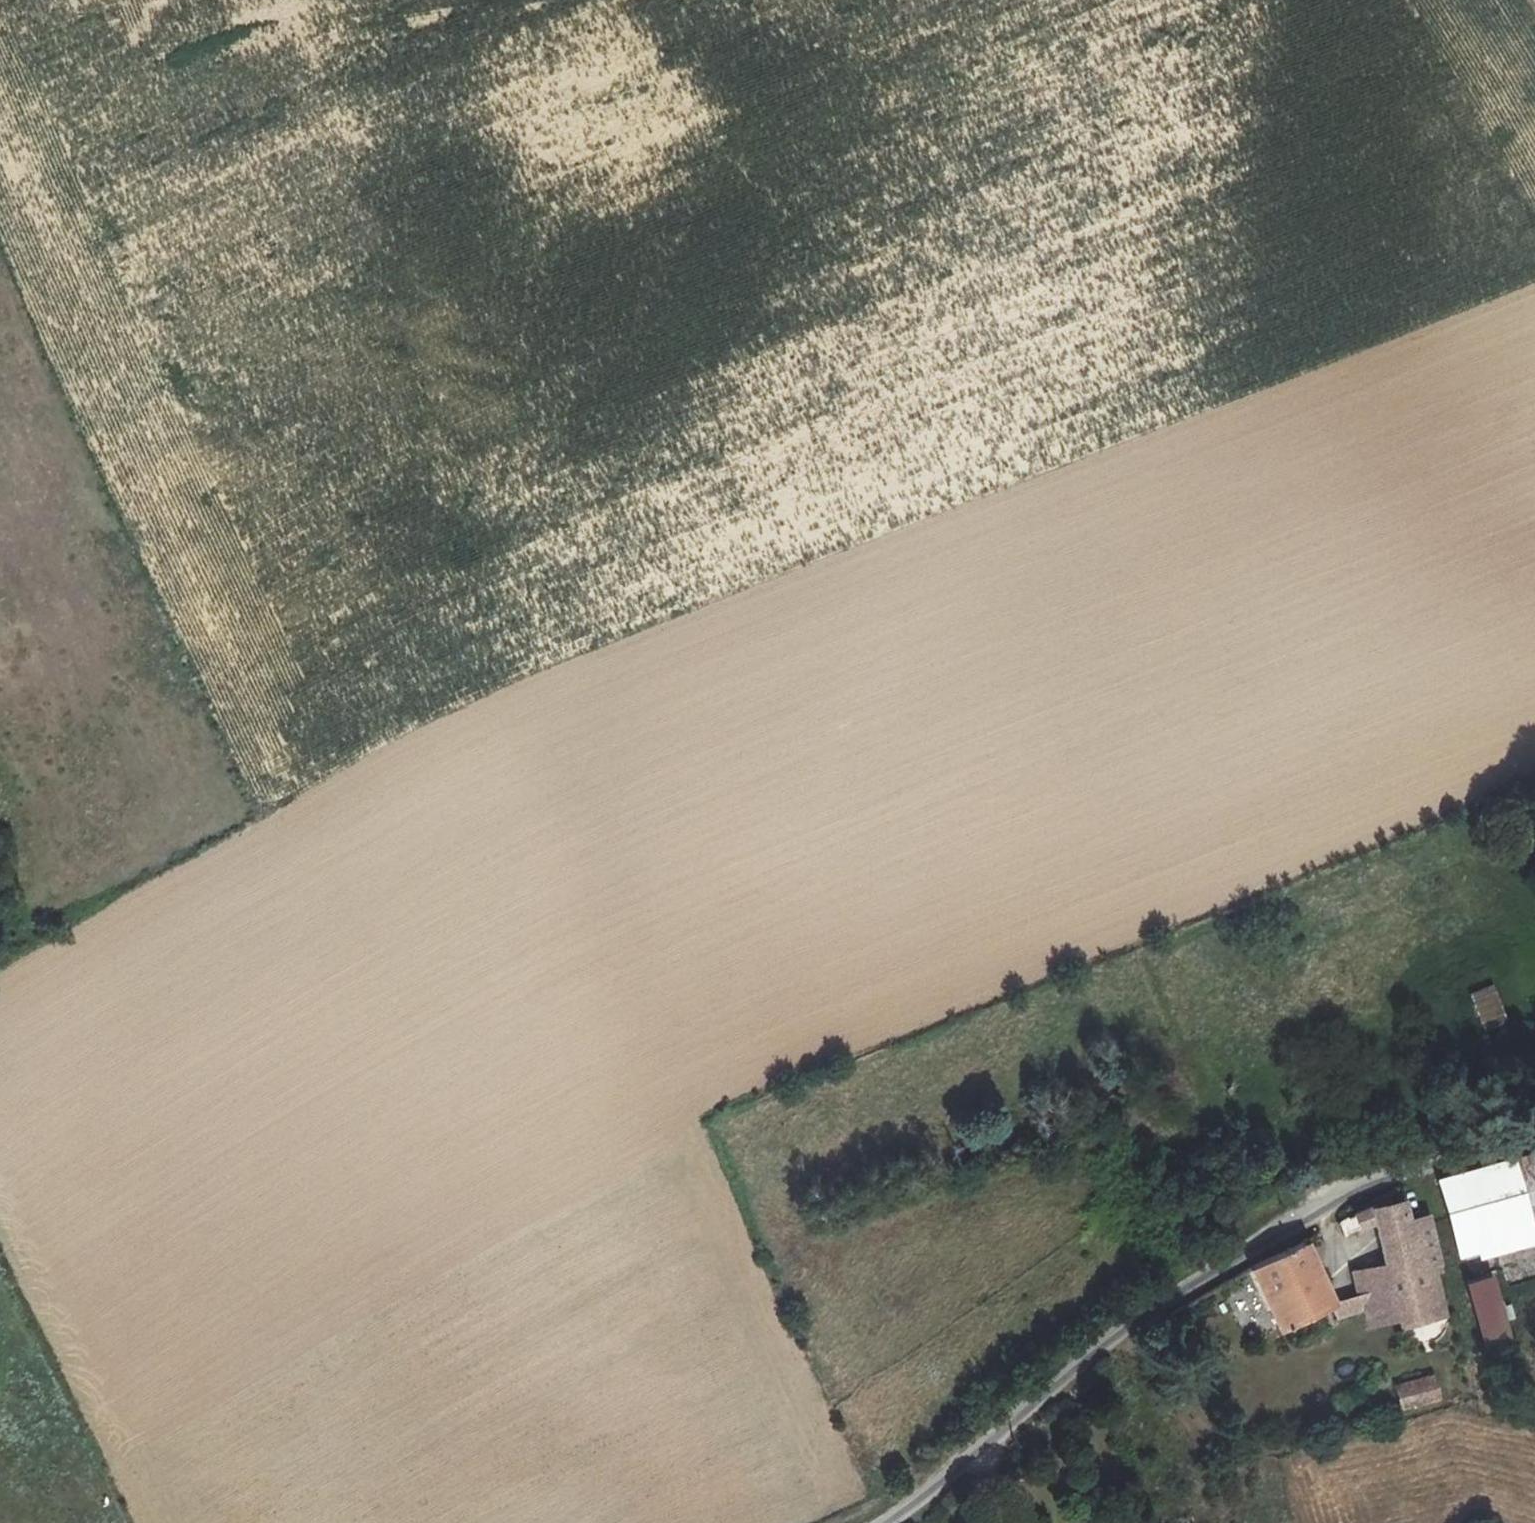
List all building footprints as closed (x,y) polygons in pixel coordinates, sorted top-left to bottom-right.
[(1488,985),(1468,994),(1481,1025),(1502,1017),(1488,985)] [(1460,1168),(1482,1250),(1534,1237),(1534,1148),(1460,1168)] [(1448,1263),(1435,1210),(1416,1214),(1408,1184),(1381,1191),(1347,1213),(1351,1229),(1380,1218),(1391,1267),(1360,1272),(1371,1326),(1395,1322),(1399,1327),(1447,1316),(1439,1265),(1448,1263)] [(1335,1308),(1308,1235),(1260,1264),(1286,1330),(1335,1308)] [(1500,1278),(1470,1283),(1485,1367),(1514,1361),(1500,1278)] [(1432,1377),(1393,1386),(1398,1410),(1436,1399),(1432,1377)]
